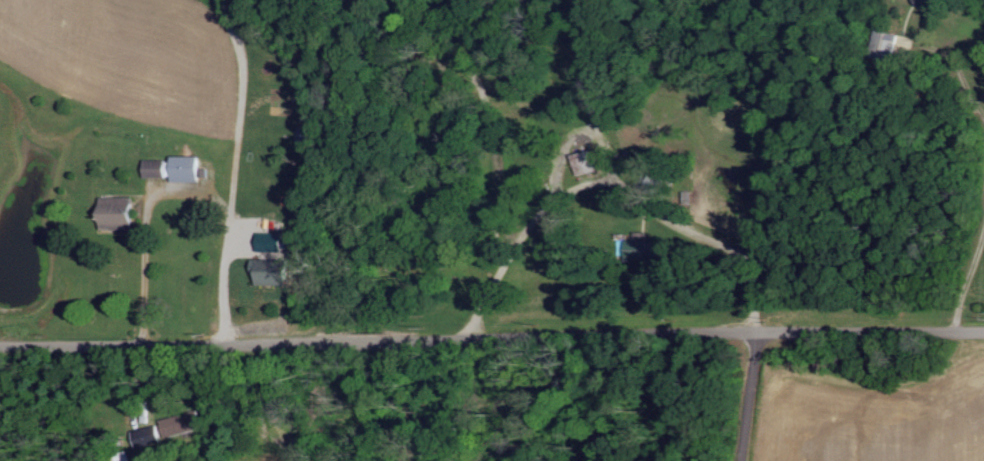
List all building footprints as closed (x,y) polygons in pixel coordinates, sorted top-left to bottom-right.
[(927,12),(937,0),(914,0),(927,12)] [(580,175),(601,172),(598,152),(577,155),(580,175)] [(177,182),(204,183),(205,158),(177,157),(177,161),(150,161),(149,178),(177,178),(177,182)] [(106,198),(106,230),(142,230),(142,198),(106,198)] [(288,234),(263,234),(263,253),(288,254),(288,234)] [(629,261),(662,262),(662,243),(630,242),(629,261)] [(299,261),(259,260),(259,274),(264,274),(264,285),(299,286),(299,261)] [(189,415),(165,421),(170,443),(194,437),(189,415)]
